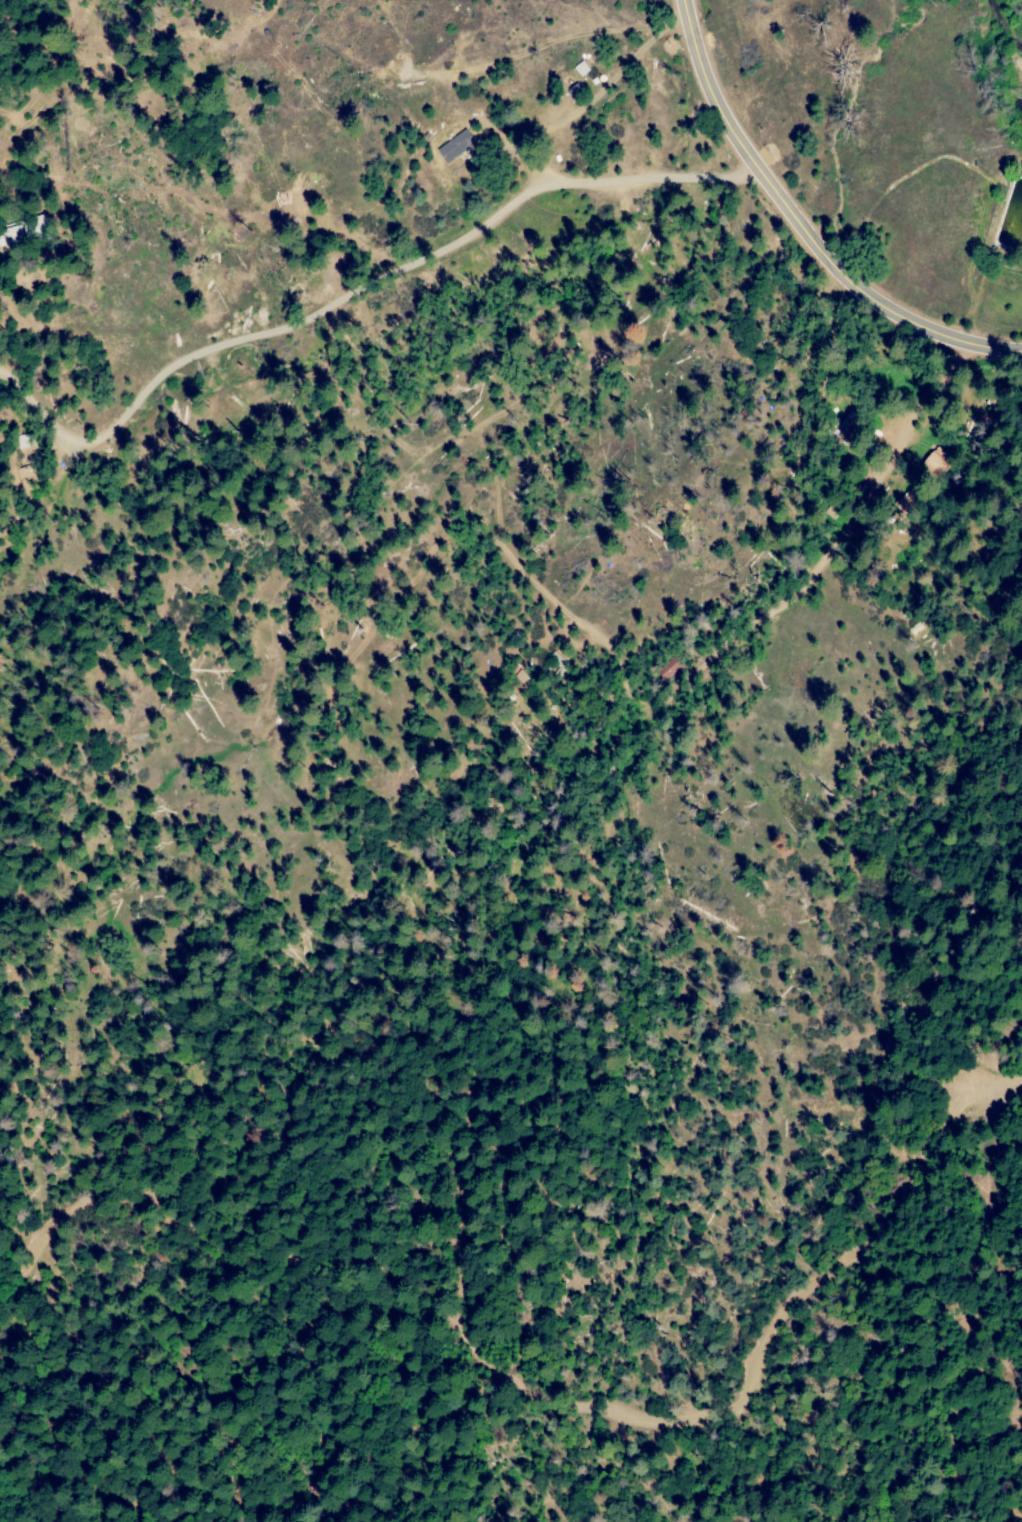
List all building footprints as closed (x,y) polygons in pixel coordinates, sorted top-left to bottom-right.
[(474,143),(464,129),(434,149),(444,163),(474,143)]
